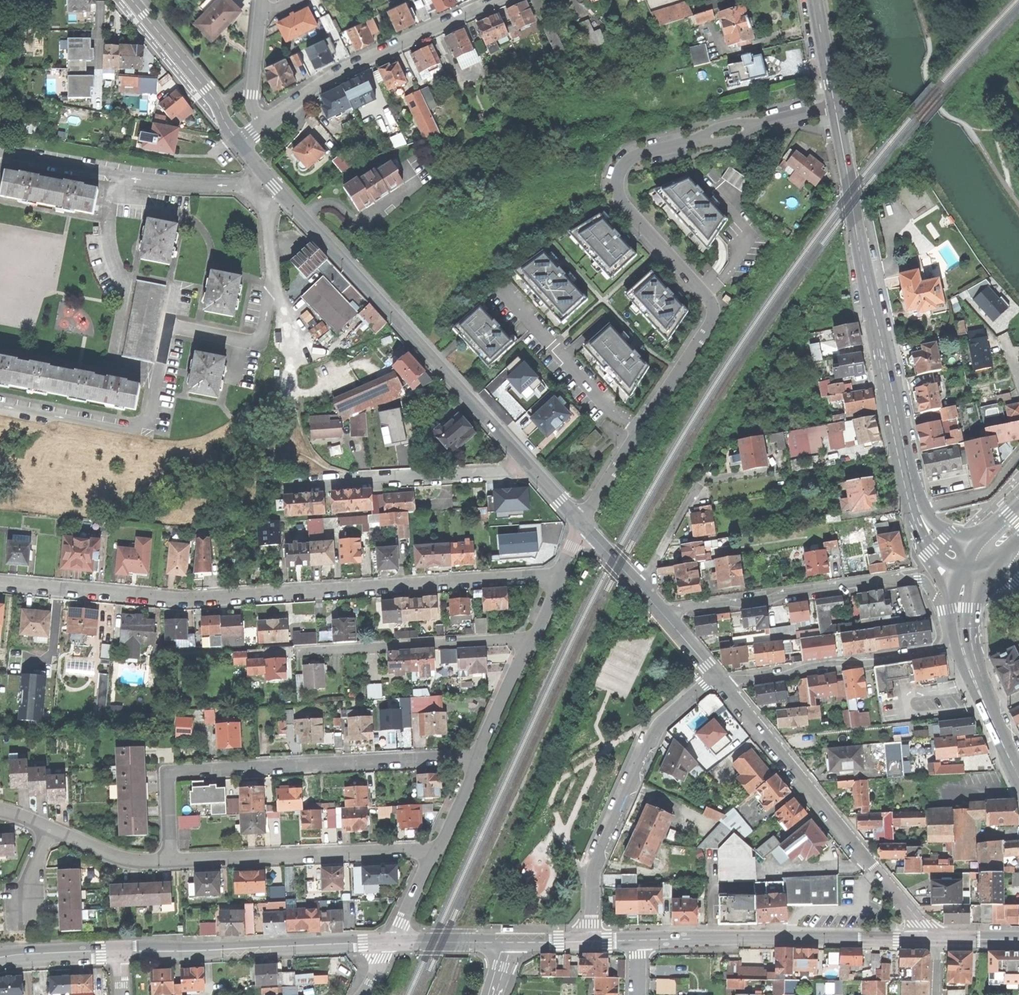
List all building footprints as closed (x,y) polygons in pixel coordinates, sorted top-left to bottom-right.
[(69,11),(78,11),(78,17),(84,17),(84,12),(96,12),(96,0),(69,0),(69,11)] [(214,38),(229,23),(242,9),(233,0),(207,0),(201,6),(208,13),(199,23),(214,38)] [(425,21),(432,18),(429,13),(423,1),(423,0),(415,0),(425,21)] [(431,0),(425,0),(423,1),(429,13),(436,10),(431,0)] [(439,10),(448,6),(456,3),(455,0),(434,0),(439,10)] [(557,60),(565,56),(540,0),(533,0),(531,1),(532,3),(537,13),(557,60)] [(709,11),(712,10),(722,7),(720,0),(715,0),(706,3),(709,11)] [(390,10),(398,29),(405,26),(415,21),(414,18),(410,10),(407,3),(390,10)] [(516,7),(508,11),(513,21),(515,20),(519,29),(535,22),(532,15),(527,5),(526,3),(516,7)] [(532,3),(527,5),(532,15),(537,13),(532,3)] [(658,28),(685,19),(680,4),(653,13),(658,28)] [(279,23),(288,40),(318,25),(309,8),(292,16),(279,23)] [(720,15),(729,46),(738,44),(751,40),(753,40),(750,28),(753,27),(752,22),(751,19),(748,20),(744,8),(720,15)] [(695,16),(698,24),(715,19),(712,10),(709,11),(695,16)] [(321,19),(328,32),(337,28),(330,14),(321,19)] [(375,17),(379,26),(385,23),(381,15),(375,17)] [(484,38),(488,48),(492,46),(491,44),(509,36),(508,34),(500,15),(487,20),(478,25),(481,31),(478,32),(481,39),(484,38)] [(691,26),(698,24),(695,16),(689,18),(691,26)] [(370,19),(365,21),(369,30),(372,28),(374,27),(370,19)] [(580,24),(591,48),(600,44),(595,32),(589,20),(580,24)] [(349,29),(358,48),(366,44),(374,41),(373,37),(375,36),(372,28),(369,30),(365,21),(349,29)] [(93,56),(103,56),(104,26),(94,26),(93,56)] [(347,30),(340,34),(345,45),(347,48),(353,45),(347,30)] [(516,30),(508,34),(509,36),(511,40),(519,36),(516,30)] [(600,30),(595,32),(600,44),(606,42),(600,30)] [(455,54),(457,59),(473,52),(464,31),(454,36),(446,40),(453,55),(455,54)] [(334,36),(339,47),(345,45),(340,34),(334,36)] [(511,40),(509,36),(491,44),(492,46),(488,48),(491,55),(499,51),(498,47),(511,41),(511,40)] [(87,71),(87,59),(93,59),(92,37),(66,38),(67,72),(87,71)] [(590,48),(585,38),(580,40),(585,50),(590,48)] [(308,48),(317,67),(326,63),(334,59),(332,56),(329,48),(325,40),(308,48)] [(691,49),(695,66),(711,63),(706,45),(691,49)] [(422,51),(412,55),(415,61),(414,62),(417,68),(422,77),(438,70),(437,67),(441,65),(438,59),(439,58),(436,52),(435,53),(432,46),(422,51)] [(121,71),(121,68),(122,48),(113,47),(105,47),(104,70),(116,71),(121,71)] [(135,69),(143,69),(144,48),(133,48),(122,48),(121,68),(129,69),(135,69)] [(305,49),(299,53),(304,63),(310,60),(305,49)] [(478,62),(473,52),(457,59),(462,70),(478,62)] [(293,56),(298,66),(304,63),(299,53),(293,56)] [(767,54),(761,56),(764,66),(770,65),(768,59),(767,54)] [(746,68),(750,81),(766,77),(764,66),(761,56),(751,59),(750,56),(742,58),(744,65),(745,68),(746,68)] [(443,57),(439,58),(438,59),(441,65),(445,74),(449,72),(443,57)] [(286,58),(267,67),(269,72),(268,72),(274,86),(275,85),(277,89),(284,86),(296,81),(293,74),(294,73),(291,65),(289,66),(286,58)] [(385,81),(389,91),(407,83),(398,65),(391,68),(390,66),(385,68),(380,70),(385,81)] [(445,74),(441,65),(437,67),(438,70),(422,77),(423,81),(431,78),(432,80),(445,74)] [(379,84),(385,81),(380,70),(374,73),(379,84)] [(162,82),(166,87),(175,79),(171,74),(162,82)] [(66,97),(91,97),(91,75),(66,75),(66,97)] [(120,86),(139,87),(139,78),(120,77),(120,86)] [(142,92),(151,92),(151,79),(143,78),(142,92)] [(352,109),(353,111),(376,100),(368,82),(364,84),(362,79),(353,83),(343,88),(352,109)] [(428,87),(421,91),(427,104),(434,101),(428,87)] [(329,120),(352,109),(343,88),(332,93),(322,97),(324,102),(327,107),(323,108),(329,120)] [(406,97),(426,140),(440,133),(427,104),(421,91),(406,97)] [(162,106),(174,120),(191,106),(185,99),(179,92),(173,97),(170,94),(165,99),(167,102),(162,106)] [(390,92),(384,95),(388,103),(394,100),(390,92)] [(319,123),(310,112),(306,121),(311,131),(319,123)] [(472,118),(474,123),(482,120),(480,115),(472,118)] [(155,124),(167,125),(168,118),(156,117),(155,124)] [(178,130),(155,126),(152,140),(150,150),(174,154),(176,142),(178,130)] [(144,149),(150,150),(152,140),(146,139),(144,149)] [(299,148),(294,153),(295,153),(302,161),(300,163),(301,164),(300,166),(299,167),(300,169),(301,171),(303,171),(305,172),(325,154),(311,139),(306,143),(305,142),(302,145),(299,148)] [(786,158),(790,162),(796,154),(791,150),(783,159),(784,161),(786,158)] [(293,155),(300,163),(302,161),(295,153),(293,155)] [(797,170),(799,172),(807,162),(797,153),(796,154),(790,162),(788,164),(797,170)] [(807,179),(815,185),(825,174),(822,171),(817,168),(820,165),(816,162),(810,157),(807,162),(799,172),(807,179)] [(792,175),(797,170),(788,164),(790,162),(786,158),(784,161),(780,166),(792,175)] [(351,199),(359,211),(403,182),(398,174),(399,173),(392,163),(377,173),(375,171),(360,181),(353,186),(351,183),(344,188),(351,199)] [(745,194),(752,183),(729,167),(722,178),(745,194)] [(798,190),(807,179),(799,172),(797,170),(792,175),(790,178),(793,180),(790,184),(798,190)] [(1,197),(94,215),(99,192),(85,189),(85,187),(76,186),(65,184),(65,185),(40,181),(40,179),(30,177),(20,175),(20,176),(6,174),(1,197)] [(710,246),(727,220),(716,208),(720,204),(713,197),(709,200),(688,176),(659,189),(660,190),(656,194),(663,201),(667,198),(670,201),(666,205),(682,223),(686,219),(702,237),(698,240),(705,247),(708,244),(710,246)] [(614,276),(637,255),(600,215),(574,230),(575,232),(571,236),(578,243),(581,240),(584,242),(580,246),(595,263),(591,266),(598,273),(601,270),(610,278),(612,276),(614,276)] [(143,260),(171,266),(178,227),(165,225),(150,222),(143,260)] [(758,232),(768,239),(773,231),(764,224),(758,232)] [(308,281),(319,270),(329,260),(320,252),(314,245),(293,265),(308,281)] [(565,320),(588,300),(573,283),(576,280),(570,273),(566,276),(553,262),(557,259),(550,251),(546,255),(543,251),(522,266),(516,273),(523,281),(526,277),(531,282),(527,286),(537,298),(534,301),(540,309),(548,302),(557,312),(554,315),(560,322),(564,319),(565,320)] [(324,276),(362,315),(372,305),(329,260),(319,270),(324,276)] [(902,288),(926,283),(923,270),(899,275),(902,288)] [(670,337),(688,312),(653,273),(651,272),(634,287),(626,296),(655,329),(659,325),(663,329),(659,333),(666,340),(670,337)] [(206,312),(234,318),(242,280),(227,277),(214,274),(206,312)] [(340,336),(361,316),(362,315),(324,276),(304,294),(314,305),(312,307),(340,336)] [(124,357),(152,362),(167,287),(140,281),(124,357)] [(936,281),(926,283),(902,288),(903,290),(901,291),(900,293),(901,298),(903,300),(904,299),(906,305),(907,311),(908,311),(912,310),(913,314),(932,310),(935,309),(932,295),(939,293),(936,281)] [(969,289),(976,298),(983,292),(977,285),(969,289)] [(976,298),(974,300),(983,310),(993,321),(1006,309),(987,288),(983,292),(976,298)] [(943,308),(939,293),(932,295),(935,309),(932,310),(933,315),(945,312),(944,308),(943,308)] [(302,296),(312,307),(314,305),(304,294),(302,296)] [(730,305),(733,300),(726,295),(725,296),(723,299),(730,305)] [(950,299),(953,305),(963,300),(958,295),(950,299)] [(382,315),(372,305),(362,315),(361,316),(379,335),(391,324),(382,315)] [(493,363),(514,344),(479,305),(457,324),(456,323),(451,327),(490,369),(494,365),(493,363)] [(957,333),(957,336),(965,334),(962,321),(955,323),(957,333)] [(643,377),(649,367),(626,342),(630,339),(624,332),(620,335),(609,324),(587,344),(601,359),(597,363),(607,375),(603,378),(610,385),(618,378),(624,385),(621,389),(627,396),(630,393),(632,394),(643,377)] [(839,350),(862,345),(860,336),(858,324),(835,328),(839,350)] [(968,333),(970,341),(985,338),(984,330),(979,331),(968,333)] [(958,339),(957,336),(957,333),(944,335),(946,342),(958,339)] [(985,338),(970,341),(976,370),(991,367),(988,352),(985,338)] [(933,372),(941,371),(935,343),(921,346),(921,347),(922,352),(916,353),(911,355),(911,357),(910,357),(908,359),(909,362),(912,364),(913,364),(914,366),(915,370),(916,376),(933,372)] [(814,361),(822,359),(819,345),(812,346),(814,361)] [(397,371),(406,381),(411,386),(417,379),(425,372),(417,363),(409,354),(394,368),(397,371)] [(863,363),(861,354),(839,358),(840,366),(842,378),(864,374),(863,363)] [(212,358),(197,355),(189,393),(218,399),(225,360),(212,358)] [(136,410),(140,386),(128,384),(128,382),(118,380),(108,378),(108,380),(95,378),(95,376),(85,374),(76,373),(76,374),(50,369),(50,368),(41,366),(30,364),(30,365),(18,363),(19,362),(9,360),(0,358),(0,384),(136,410)] [(397,371),(395,372),(401,383),(406,381),(397,371)] [(943,379),(941,371),(933,372),(935,383),(941,382),(940,380),(943,379)] [(335,406),(341,421),(341,422),(405,392),(401,383),(395,372),(335,398),(338,405),(335,406)] [(420,383),(417,379),(411,386),(414,389),(420,383)] [(406,381),(401,383),(405,392),(407,395),(416,391),(414,389),(411,386),(406,381)] [(837,384),(839,395),(843,394),(853,392),(852,384),(843,385),(843,383),(837,384)] [(831,396),(839,395),(837,384),(829,386),(831,396)] [(920,411),(920,413),(940,409),(936,392),(940,391),(939,387),(936,388),(935,386),(931,387),(922,388),(915,390),(916,392),(918,402),(920,411)] [(872,390),(844,396),(844,399),(847,414),(875,409),(873,399),(872,390)] [(993,396),(994,403),(1011,400),(1010,393),(993,396)] [(844,396),(843,394),(839,395),(831,396),(828,397),(829,402),(844,399),(844,396)] [(519,406),(525,412),(535,402),(529,396),(519,406)] [(554,400),(532,420),(540,429),(547,437),(569,417),(554,400)] [(999,403),(982,405),(984,418),(1000,416),(999,403)] [(1006,407),(1009,419),(1018,417),(1018,404),(1006,407)] [(313,411),(314,418),(330,417),(330,421),(341,421),(335,406),(325,410),(313,411)] [(954,406),(940,409),(943,422),(957,419),(954,406)] [(405,440),(402,408),(377,410),(379,425),(388,424),(390,442),(405,440)] [(367,412),(352,419),(353,437),(369,437),(367,412)] [(444,423),(433,432),(445,447),(442,450),(448,456),(451,454),(452,455),(458,449),(476,434),(469,425),(460,415),(451,422),(446,426),(444,423)] [(832,417),(834,424),(843,422),(846,422),(844,415),(832,417)] [(873,416),(854,420),(858,441),(855,442),(855,446),(863,444),(871,442),(878,441),(876,429),(873,416)] [(330,421),(311,423),(312,438),(342,436),(341,422),(341,421),(330,421)] [(845,431),(843,422),(834,424),(828,425),(829,434),(845,431)] [(938,422),(916,427),(919,440),(922,452),(944,447),(943,442),(938,422)] [(987,437),(994,436),(1018,431),(1018,422),(985,429),(987,437)] [(581,444),(588,451),(603,435),(596,428),(581,444)] [(951,432),(953,440),(954,445),(958,444),(962,443),(959,430),(951,432)] [(994,436),(995,442),(1018,437),(1018,431),(994,436)] [(785,441),(783,433),(769,436),(770,443),(777,442),(785,441)] [(769,436),(761,437),(763,447),(767,446),(766,444),(770,443),(769,436)] [(987,437),(964,442),(966,451),(970,466),(974,489),(980,488),(985,487),(1000,465),(995,442),(994,436),(987,437)] [(761,437),(739,441),(742,454),(745,470),(767,466),(763,447),(761,437)] [(786,449),(785,441),(777,442),(778,451),(786,449)] [(964,442),(962,443),(958,444),(959,453),(966,451),(964,442)] [(408,460),(416,461),(418,447),(411,446),(408,460)] [(953,449),(923,456),(925,467),(927,476),(961,468),(958,453),(957,449),(953,449)] [(963,468),(970,466),(966,451),(959,453),(963,468)] [(873,477),(846,482),(849,500),(851,508),(852,512),(871,509),(870,502),(875,501),(877,501),(875,490),(873,477)] [(529,509),(528,486),(492,489),(492,495),(488,495),(489,511),(497,510),(497,517),(509,516),(509,514),(525,513),(524,509),(529,509)] [(334,513),(372,511),(371,497),(371,491),(350,492),(332,493),(334,513)] [(304,496),(285,497),(286,517),(325,514),(323,494),(304,496)] [(408,513),(415,513),(414,494),(400,495),(384,496),(385,515),(408,513)] [(372,516),(381,515),(385,515),(384,496),(371,497),(372,511),(372,516)] [(843,509),(851,508),(849,500),(842,501),(843,509)] [(706,510),(706,514),(713,513),(711,506),(700,507),(700,511),(706,510)] [(408,524),(408,513),(385,515),(381,515),(381,522),(381,526),(387,526),(393,525),(398,525),(408,524)] [(706,514),(692,516),(693,525),(695,536),(716,533),(713,513),(706,514)] [(825,516),(827,524),(841,522),(839,513),(825,516)] [(368,524),(368,523),(368,516),(338,518),(338,526),(363,524),(368,524)] [(101,536),(110,537),(111,521),(102,520),(101,536)] [(279,522),(258,524),(259,532),(260,546),(266,546),(274,545),(278,545),(280,545),(279,522)] [(875,524),(877,531),(890,529),(889,522),(875,524)] [(521,532),(498,534),(500,554),(492,555),(492,559),(532,556),(536,558),(543,541),(542,523),(521,524),(521,532)] [(258,524),(247,525),(248,533),(259,532),(258,524)] [(409,539),(408,524),(398,525),(399,528),(399,539),(404,539),(409,539)] [(235,525),(236,541),(248,540),(248,533),(247,525),(235,525)] [(898,533),(878,537),(881,553),(883,562),(904,558),(901,546),(898,533)] [(65,539),(62,570),(76,571),(92,573),(92,571),(96,572),(99,542),(65,539)] [(197,540),(193,575),(202,574),(211,574),(209,539),(197,540)] [(727,539),(710,542),(711,547),(711,549),(728,547),(727,539)] [(137,540),(135,551),(150,552),(151,541),(137,540)] [(359,540),(339,541),(340,564),(350,563),(360,563),(360,558),(359,549),(359,540)] [(459,544),(450,545),(452,566),(463,565),(474,565),(473,557),(473,551),(472,543),(469,543),(469,540),(459,541),(459,544)] [(823,543),(824,550),(831,549),(832,555),(840,553),(837,541),(823,543)] [(9,543),(7,565),(17,566),(28,567),(30,545),(25,544),(11,543),(9,543)] [(703,543),(681,546),(683,554),(684,562),(695,560),(695,563),(705,561),(705,560),(704,555),(703,548),(703,543)] [(285,548),(287,568),(296,568),(299,567),(304,567),(311,567),(309,546),(297,547),(297,544),(293,544),(293,547),(285,548)] [(309,545),(309,546),(311,567),(322,566),(333,565),(332,544),(309,545)] [(171,545),(168,574),(176,575),(186,576),(189,547),(171,545)] [(450,545),(433,546),(434,567),(443,567),(452,566),(450,545)] [(433,546),(415,547),(416,569),(425,568),(434,567),(433,546)] [(119,549),(116,575),(127,576),(128,572),(134,573),(147,574),(150,552),(135,551),(119,549)] [(396,549),(377,550),(379,570),(383,570),(389,569),(388,568),(397,567),(396,549)] [(805,554),(809,576),(819,574),(828,573),(824,550),(805,554)] [(885,571),(883,562),(881,553),(868,556),(871,574),(885,571)] [(717,566),(720,588),(732,587),(742,585),(738,557),(716,560),(717,566)] [(696,563),(675,567),(676,573),(677,581),(679,595),(700,592),(696,563)] [(658,575),(676,573),(675,567),(657,569),(658,575)] [(916,586),(898,589),(908,617),(925,615),(920,600),(916,586)] [(506,589),(484,591),(484,598),(485,611),(493,610),(499,610),(507,609),(506,599),(506,589)] [(870,593),(857,595),(861,618),(869,617),(870,622),(875,621),(874,617),(891,614),(889,602),(883,603),(883,598),(882,591),(870,593)] [(424,600),(416,600),(417,621),(437,620),(436,598),(429,598),(424,598),(424,600)] [(815,601),(819,629),(820,637),(841,634),(858,631),(857,623),(829,627),(827,613),(827,610),(829,610),(843,608),(841,598),(815,601)] [(458,599),(450,600),(451,616),(460,615),(460,621),(470,620),(470,615),(469,599),(458,599)] [(401,600),(396,600),(396,601),(397,622),(417,621),(416,600),(408,601),(408,600),(401,600)] [(384,623),(397,622),(396,601),(383,602),(384,623)] [(798,604),(788,605),(791,623),(797,622),(805,621),(810,621),(807,602),(798,604)] [(315,614),(315,619),(323,618),(322,605),(315,606),(315,614)] [(757,630),(765,629),(769,629),(766,608),(753,610),(742,612),(744,628),(756,626),(757,630)] [(36,613),(25,612),(23,636),(36,637),(49,638),(52,614),(36,613)] [(87,635),(97,636),(98,614),(85,613),(73,612),(71,634),(74,634),(87,635)] [(315,622),(315,619),(315,614),(302,615),(302,623),(315,622)] [(461,622),(460,621),(460,615),(451,616),(451,625),(459,624),(461,624),(461,622)] [(716,616),(695,619),(696,627),(698,636),(718,633),(716,621),(716,616)] [(125,617),(124,628),(132,629),(131,644),(146,645),(146,646),(158,647),(159,635),(156,635),(157,623),(145,622),(140,622),(140,618),(125,617)] [(230,618),(220,618),(221,634),(221,639),(242,638),(243,638),(242,617),(230,618)] [(891,619),(892,620),(893,626),(895,626),(900,625),(900,622),(899,617),(891,619)] [(209,635),(221,634),(220,618),(210,618),(201,619),(201,626),(199,626),(199,635),(209,635)] [(486,619),(475,619),(476,635),(487,634),(486,619)] [(334,644),(355,642),(354,620),(342,621),(333,621),(333,629),(332,629),(333,639),(334,639),(334,644)] [(168,622),(169,642),(179,642),(190,641),(191,641),(191,636),(191,621),(179,622),(168,622)] [(260,643),(288,641),(286,621),(277,622),(267,622),(259,623),(260,643)] [(900,625),(895,626),(896,632),(899,648),(931,643),(929,633),(928,621),(903,625),(900,625)] [(436,625),(437,637),(445,636),(445,625),(436,625)] [(795,627),(770,630),(770,634),(771,643),(782,642),(797,640),(796,633),(795,627)] [(123,643),(131,644),(132,629),(124,628),(123,643)] [(325,628),(321,628),(316,628),(316,634),(317,644),(326,644),(325,628)] [(881,628),(873,629),(876,651),(884,650),(882,634),(881,628)] [(819,629),(796,633),(797,640),(800,639),(820,637),(819,629)] [(873,629),(858,631),(841,634),(841,639),(844,655),(860,653),(876,651),(873,629)] [(899,648),(896,632),(882,634),(884,650),(899,648)] [(86,645),(87,635),(74,634),(73,644),(86,645)] [(221,639),(221,634),(209,635),(210,648),(222,647),(221,639)] [(732,639),(733,641),(734,649),(746,647),(754,646),(771,643),(770,634),(765,634),(740,638),(732,639)] [(841,634),(820,637),(800,639),(801,650),(802,652),(834,648),(833,640),(841,639),(841,634)] [(294,646),(310,645),(309,635),(300,635),(294,636),(294,646)] [(198,636),(191,636),(191,641),(190,641),(190,650),(199,650),(198,636)] [(49,645),(49,638),(36,637),(36,644),(49,645)] [(243,645),(242,638),(221,639),(222,647),(243,645)] [(247,651),(257,650),(256,639),(247,640),(247,651)] [(800,639),(797,640),(782,642),(783,652),(801,650),(800,639)] [(190,650),(190,641),(179,642),(179,651),(190,650)] [(720,643),(721,651),(730,649),(729,642),(720,643)] [(782,642),(771,643),(754,646),(754,652),(756,660),(756,666),(770,664),(785,662),(783,652),(782,642)] [(114,646),(100,646),(99,661),(114,661),(114,646)] [(730,649),(721,651),(723,665),(732,664),(740,663),(748,661),(747,653),(746,647),(734,649),(730,649)] [(471,649),(457,649),(458,663),(458,669),(475,669),(475,673),(482,672),(486,672),(485,648),(471,649)] [(1007,695),(1018,690),(1018,658),(1013,648),(990,659),(999,677),(1007,695)] [(449,663),(458,663),(457,649),(448,650),(449,663)] [(434,670),(433,650),(422,651),(411,651),(412,671),(419,671),(431,670),(434,670)] [(404,671),(412,671),(411,651),(399,652),(389,652),(390,672),(402,672),(402,673),(405,673),(404,671)] [(756,660),(754,652),(747,653),(748,661),(756,660)] [(944,657),(912,662),(914,676),(915,681),(919,681),(936,678),(947,676),(947,675),(944,660),(944,657)] [(285,659),(265,660),(265,674),(266,681),(286,680),(285,664),(285,659)] [(304,685),(325,683),(324,659),(313,660),(302,661),(303,671),(304,685)] [(265,660),(249,661),(247,661),(248,675),(265,674),(265,660)] [(874,667),(876,682),(890,680),(914,676),(912,662),(874,667)] [(482,681),(482,672),(475,673),(475,669),(458,669),(459,682),(470,681),(479,681),(482,681)] [(852,672),(842,673),(847,700),(856,699),(866,697),(862,670),(852,672)] [(296,685),(304,685),(303,671),(295,671),(296,685)] [(98,673),(99,713),(109,712),(108,672),(98,673)] [(44,722),(47,676),(20,674),(17,720),(44,722)] [(819,677),(807,679),(809,693),(809,698),(814,697),(837,694),(834,675),(819,677)] [(798,680),(800,695),(809,693),(807,679),(798,680)] [(892,694),(890,680),(876,682),(878,696),(888,694),(892,694)] [(382,683),(367,684),(368,698),(382,698),(382,683)] [(784,683),(755,687),(757,697),(758,705),(784,702),(786,702),(786,697),(785,692),(784,683)] [(784,702),(785,710),(806,707),(811,707),(809,698),(809,693),(800,695),(797,695),(798,700),(786,702),(784,702)] [(698,704),(709,717),(723,704),(715,695),(709,695),(698,704)] [(412,726),(411,697),(400,697),(400,708),(380,709),(381,729),(404,728),(403,727),(412,726)] [(418,714),(421,714),(425,714),(430,714),(430,697),(411,698),(412,703),(412,712),(413,723),(418,723),(418,714)] [(858,714),(856,699),(847,700),(851,728),(860,727),(858,714)] [(848,715),(846,700),(839,701),(841,716),(848,715)] [(879,703),(880,710),(893,708),(892,701),(879,703)] [(726,708),(723,704),(709,717),(712,720),(713,719),(726,708)] [(819,706),(815,706),(811,707),(806,707),(807,719),(821,717),(819,706)] [(779,728),(808,725),(807,719),(806,707),(785,710),(777,711),(778,720),(779,728)] [(1018,723),(1018,707),(1009,712),(1012,717),(1015,724),(1018,723)] [(351,735),(351,740),(362,740),(372,739),(370,713),(372,713),(371,710),(349,711),(350,728),(351,735)] [(206,723),(214,723),(213,711),(205,711),(206,723)] [(286,725),(293,725),(292,711),(284,711),(284,722),(285,722),(286,725)] [(311,743),(322,742),(321,713),(296,714),(297,739),(301,739),(301,744),(311,743)] [(430,714),(425,714),(426,735),(436,735),(446,734),(445,713),(430,714)] [(823,731),(821,717),(807,719),(808,725),(809,732),(823,731)] [(175,737),(190,738),(191,719),(176,719),(175,737)] [(718,725),(713,719),(712,720),(696,734),(709,748),(725,735),(726,734),(718,725)] [(938,724),(940,735),(953,733),(953,736),(974,733),(973,726),(972,720),(938,724)] [(230,749),(240,748),(239,724),(234,725),(223,725),(216,726),(217,735),(217,740),(218,749),(230,749)] [(914,732),(914,741),(928,740),(927,733),(927,731),(914,732)] [(731,742),(725,735),(709,748),(716,755),(731,742)] [(665,759),(660,770),(672,776),(677,782),(680,779),(684,781),(688,773),(698,763),(675,738),(665,759)] [(955,739),(934,740),(936,759),(988,753),(985,745),(982,739),(965,741),(955,743),(955,739)] [(885,743),(888,778),(904,777),(901,742),(885,743)] [(830,760),(830,771),(862,769),(861,748),(829,750),(830,760)] [(119,750),(120,766),(146,765),(146,758),(145,749),(119,750)] [(760,760),(751,749),(732,764),(739,772),(742,775),(748,783),(743,787),(750,795),(753,794),(757,790),(772,778),(766,771),(767,769),(760,760)] [(928,762),(929,776),(940,775),(940,768),(939,761),(928,762)] [(20,763),(11,763),(12,790),(21,789),(31,789),(30,771),(30,762),(20,763)] [(120,766),(121,786),(147,785),(146,776),(146,765),(120,766)] [(963,766),(940,768),(940,775),(964,773),(963,766)] [(48,770),(30,771),(31,789),(31,798),(40,797),(49,797),(48,779),(48,770)] [(737,779),(743,787),(748,783),(742,775),(737,779)] [(775,775),(773,777),(772,778),(757,790),(767,803),(763,806),(767,811),(790,792),(786,787),(782,782),(781,782),(775,775)] [(429,776),(419,776),(419,783),(414,784),(414,789),(419,789),(420,799),(440,798),(439,788),(441,788),(441,776),(429,776)] [(66,779),(48,779),(49,797),(49,805),(59,805),(67,804),(66,779)] [(866,781),(853,782),(854,787),(855,797),(855,807),(862,806),(868,806),(866,781)] [(228,814),(226,787),(215,788),(215,784),(209,784),(209,786),(192,787),(192,791),(189,791),(190,803),(211,802),(212,814),(228,814)] [(121,786),(121,803),(147,802),(147,795),(147,785),(121,786)] [(242,814),(264,813),(263,806),(263,788),(251,789),(241,789),(241,799),(242,813),(242,814)] [(366,807),(367,807),(366,788),(356,789),(346,789),(347,808),(366,807)] [(280,812),(302,811),(301,790),(296,790),(292,790),(280,791),(278,791),(279,812),(280,812)] [(753,794),(763,806),(767,803),(757,790),(753,794)] [(228,813),(242,813),(241,799),(227,799),(228,813)] [(799,806),(793,799),(776,813),(781,819),(788,828),(806,814),(803,809),(800,806),(799,806)] [(1013,801),(985,803),(985,818),(986,825),(1017,823),(1015,813),(1013,801)] [(121,803),(122,821),(148,820),(148,813),(147,802),(121,803)] [(969,804),(969,810),(970,819),(985,818),(985,803),(969,804)] [(420,805),(400,806),(401,811),(398,811),(398,814),(399,823),(401,823),(402,828),(410,828),(421,827),(421,813),(420,805)] [(393,815),(398,814),(398,811),(401,811),(400,806),(392,807),(393,815)] [(642,818),(636,831),(661,842),(672,816),(647,806),(642,818)] [(704,814),(719,820),(726,815),(707,806),(704,813),(704,814)] [(366,816),(366,807),(347,808),(342,808),(342,813),(343,831),(343,832),(355,831),(367,831),(367,825),(366,816)] [(726,815),(719,820),(723,823),(734,833),(742,840),(753,831),(734,808),(726,815)] [(969,810),(927,811),(927,842),(947,842),(953,842),(953,850),(953,859),(953,861),(970,861),(970,844),(970,819),(969,810)] [(308,811),(302,811),(303,829),(313,829),(321,828),(321,814),(323,813),(323,811),(322,811),(314,811),(308,811)] [(264,817),(264,813),(242,814),(242,825),(244,824),(245,834),(254,834),(264,833),(264,817)] [(778,821),(781,819),(776,813),(770,818),(775,824),(778,821)] [(901,814),(901,825),(911,825),(924,825),(923,813),(901,814)] [(882,817),(882,814),(858,815),(858,822),(858,829),(883,828),(882,817)] [(898,825),(901,825),(901,814),(893,814),(893,826),(898,826),(898,825)] [(178,817),(179,829),(187,829),(199,829),(198,816),(178,817)] [(786,831),(788,828),(781,819),(778,821),(786,831)] [(148,820),(122,821),(123,838),(149,837),(148,830),(148,820)] [(811,821),(789,839),(801,853),(806,859),(814,853),(816,856),(827,847),(825,844),(828,841),(823,836),(824,835),(824,832),(822,830),(820,828),(818,828),(817,828),(811,821)] [(719,850),(734,833),(723,823),(698,848),(707,848),(707,844),(719,850)] [(187,829),(179,829),(179,848),(188,848),(188,840),(187,831),(187,829)] [(625,855),(650,866),(661,842),(636,831),(631,843),(625,855)] [(751,848),(742,840),(734,833),(719,850),(719,882),(754,882),(751,848)] [(762,859),(771,852),(779,845),(781,844),(774,836),(756,851),(762,859)] [(0,838),(0,858),(16,857),(16,837),(4,838),(0,838)] [(792,860),(801,853),(789,839),(781,846),(789,857),(791,859),(792,860)] [(978,861),(979,873),(980,873),(998,873),(997,850),(1004,850),(1004,843),(1004,841),(978,844),(978,861)] [(1004,843),(1004,850),(1005,857),(1018,856),(1018,842),(1004,843)] [(978,844),(970,844),(970,861),(978,861),(978,844)] [(780,864),(789,857),(781,846),(779,845),(771,852),(780,864)] [(905,845),(881,845),(880,851),(880,858),(891,858),(897,858),(905,858),(905,847),(905,845)] [(921,848),(905,847),(905,858),(909,858),(921,858),(921,848)] [(921,874),(921,858),(909,858),(909,870),(897,870),(897,874),(921,874)] [(924,859),(924,873),(948,873),(948,866),(948,859),(940,859),(929,859),(924,859)] [(370,867),(371,885),(398,883),(397,866),(384,867),(370,867)] [(355,868),(356,894),(365,894),(364,885),(364,868),(355,868)] [(323,870),(324,890),(343,889),(342,869),(333,869),(323,870)] [(62,883),(62,893),(83,893),(82,872),(62,873),(62,883)] [(234,873),(235,893),(256,892),(256,896),(265,895),(265,872),(252,873),(252,872),(249,872),(247,872),(247,873),(234,873)] [(993,905),(1002,905),(1002,873),(998,873),(980,873),(980,879),(980,885),(980,893),(980,905),(982,905),(993,905)] [(207,875),(196,875),(196,883),(196,896),(198,896),(219,895),(218,874),(207,875)] [(783,879),(783,882),(784,894),(785,894),(786,905),(813,904),(831,904),(838,904),(838,888),(838,876),(783,879)] [(931,905),(943,905),(962,905),(962,881),(931,882),(931,892),(931,905)] [(766,883),(767,895),(784,894),(783,882),(766,883)] [(198,899),(198,896),(196,896),(196,883),(188,883),(189,899),(198,899)] [(662,883),(662,887),(662,890),(662,897),(672,897),(672,890),(672,883),(662,883)] [(141,887),(133,887),(134,908),(154,907),(153,886),(141,887)] [(161,886),(153,886),(154,907),(165,906),(173,906),(173,905),(173,886),(161,886)] [(112,888),(112,908),(134,908),(133,887),(121,888),(112,888)] [(278,888),(270,888),(271,903),(278,903),(278,888)] [(659,890),(638,890),(638,913),(649,913),(662,913),(662,897),(662,890),(659,890)] [(62,905),(62,913),(83,913),(83,893),(62,893),(62,905)] [(720,894),(720,924),(737,924),(757,924),(755,896),(755,894),(720,894)] [(767,895),(755,896),(757,924),(774,923),(787,922),(786,917),(786,916),(786,905),(785,894),(784,894),(767,895)] [(295,900),(285,900),(286,903),(286,909),(286,911),(296,910),(295,900)] [(680,901),(672,901),(672,925),(685,925),(697,925),(697,916),(697,908),(697,901),(691,901),(691,900),(690,900),(683,900),(680,900),(680,901)] [(176,904),(173,905),(173,906),(165,906),(165,911),(163,911),(163,914),(177,913),(176,904)] [(245,920),(253,920),(253,904),(244,904),(245,911),(245,920)] [(962,905),(943,905),(943,924),(953,924),(969,924),(969,905),(962,905)] [(993,924),(993,905),(982,905),(982,924),(993,924)] [(1018,924),(1018,905),(1002,905),(993,905),(993,924),(1008,924),(1018,924)] [(306,910),(296,910),(286,911),(286,913),(287,931),(296,930),(306,930),(306,923),(306,911),(306,910)] [(244,936),(243,911),(239,912),(230,912),(223,912),(220,912),(220,921),(221,926),(221,936),(232,936),(244,936)] [(319,911),(306,911),(306,923),(310,922),(310,930),(310,933),(320,932),(319,911)] [(341,912),(320,913),(321,932),(331,932),(342,932),(341,912)] [(63,932),(83,932),(83,913),(62,913),(62,924),(63,932)] [(287,934),(287,931),(286,913),(264,914),(265,935),(276,935),(287,934)] [(254,936),(253,920),(245,920),(245,936),(254,936)] [(201,936),(216,936),(215,923),(201,923),(201,936)] [(776,962),(776,971),(776,974),(793,974),(793,971),(793,949),(784,949),(776,949),(776,957),(776,962)] [(804,949),(793,949),(793,971),(810,971),(814,971),(817,971),(817,956),(813,956),(813,949),(804,949)] [(840,950),(840,963),(848,963),(848,965),(859,966),(859,963),(862,963),(862,950),(851,950),(840,950)] [(904,981),(928,981),(930,954),(927,951),(914,951),(901,950),(901,977),(910,977),(910,979),(904,979),(904,981)] [(830,951),(830,962),(838,962),(838,951),(830,951)] [(989,953),(988,980),(1004,980),(1004,984),(1018,984),(1018,955),(1013,955),(1013,952),(989,953)] [(959,953),(949,953),(948,983),(970,983),(971,953),(959,953)] [(881,954),(872,954),(872,967),(881,967),(881,954)] [(549,955),(543,955),(543,977),(556,977),(556,972),(556,955),(549,955)] [(565,972),(561,972),(561,977),(570,977),(570,966),(570,955),(565,955),(565,972)] [(581,961),(581,971),(585,971),(585,978),(596,978),(607,978),(607,955),(596,955),(585,955),(585,961),(581,961)] [(848,963),(840,963),(840,980),(843,980),(848,980),(848,973),(848,965),(848,963)] [(727,964),(727,979),(739,979),(739,968),(739,964),(727,964)] [(257,985),(257,989),(261,988),(277,988),(281,987),(283,987),(282,973),(282,966),(277,966),(267,966),(255,967),(256,985),(257,985)] [(822,967),(824,980),(832,979),(830,966),(822,967)] [(742,968),(739,968),(739,979),(748,980),(763,980),(763,971),(763,968),(742,968)] [(183,970),(183,986),(183,992),(187,991),(187,994),(191,994),(191,991),(196,991),(204,991),(203,969),(192,970),(183,970)] [(776,971),(763,971),(763,980),(774,980),(776,980),(776,974),(776,971)] [(153,994),(175,994),(175,986),(175,972),(162,972),(152,972),(153,994)] [(295,972),(282,973),(283,987),(296,987),(295,979),(295,972)] [(52,978),(53,994),(73,994),(73,977),(61,978),(52,978)] [(82,977),(73,977),(73,994),(94,994),(94,977),(82,977)] [(322,977),(295,979),(296,987),(297,986),(304,986),(322,985),(322,977)] [(0,979),(0,994),(23,994),(23,978),(9,979),(0,979)] [(617,978),(609,978),(607,978),(596,978),(595,994),(617,994),(617,988),(617,978)] [(748,988),(748,980),(739,979),(727,979),(727,988),(734,988),(748,988)] [(672,980),(657,980),(657,993),(672,993),(672,980)] [(784,994),(785,980),(776,980),(774,980),(773,994),(784,994)] [(793,986),(793,980),(785,980),(784,994),(793,994),(793,986)] [(843,980),(840,980),(835,980),(835,994),(843,994),(843,980)] [(1004,984),(1004,980),(988,980),(988,994),(1018,994),(1018,984),(1004,984)] [(928,981),(904,981),(903,994),(928,994),(928,981)] [(175,986),(175,994),(183,994),(183,992),(183,986),(175,986)]
